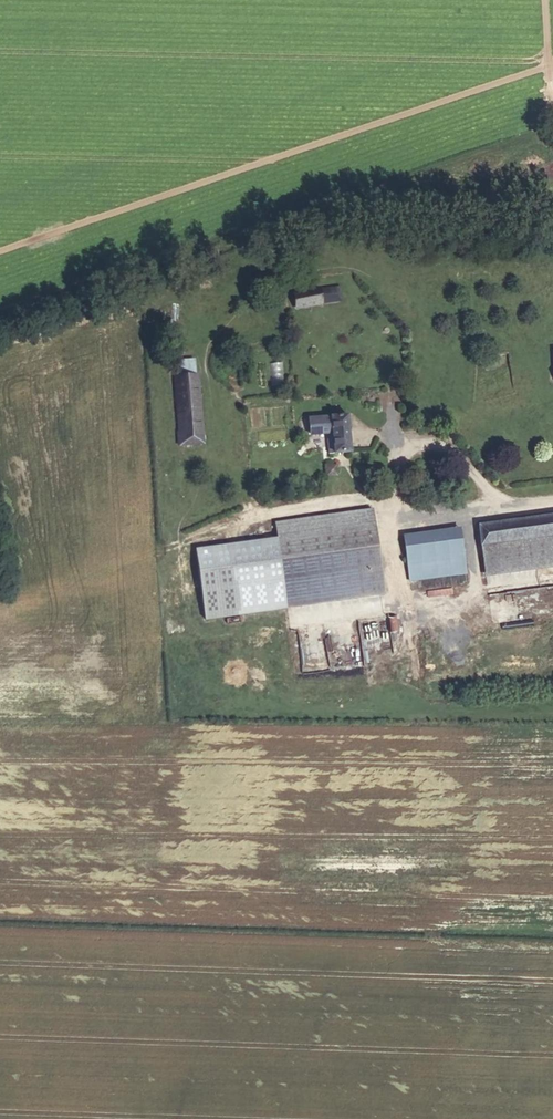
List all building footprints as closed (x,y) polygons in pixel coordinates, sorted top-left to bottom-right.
[(340,289),(296,294),(297,305),(341,300),(340,289)] [(269,383),(281,383),(282,361),(270,361),(269,383)] [(199,373),(182,372),(182,431),(175,431),(175,438),(200,438),(199,373)] [(347,408),(330,409),(334,452),(351,450),(347,408)] [(337,465),(324,466),(325,477),(338,477),(337,465)] [(360,507),(332,511),(334,525),(263,536),(271,605),(317,600),(312,562),(304,563),(302,547),(364,539),(360,507)] [(334,525),(332,511),(261,520),(263,536),(334,525)] [(552,530),(552,513),(468,525),(472,547),(505,543),(504,538),(533,533),(552,530)] [(411,532),(407,533),(411,560),(451,554),(448,527),(439,528),(442,544),(413,548),(411,532)] [(439,528),(411,532),(413,548),(442,544),(439,528)] [(533,533),(537,560),(552,557),(552,530),(533,533)] [(411,560),(407,533),(390,535),(396,580),(453,571),(451,554),(411,560)] [(537,560),(533,533),(504,538),(505,543),(509,564),(537,560)] [(366,555),(364,539),(302,547),(304,563),(312,562),(366,555)] [(505,543),(472,547),(476,570),(509,564),(505,543)] [(312,562),(317,600),(371,593),(366,555),(312,562)]
